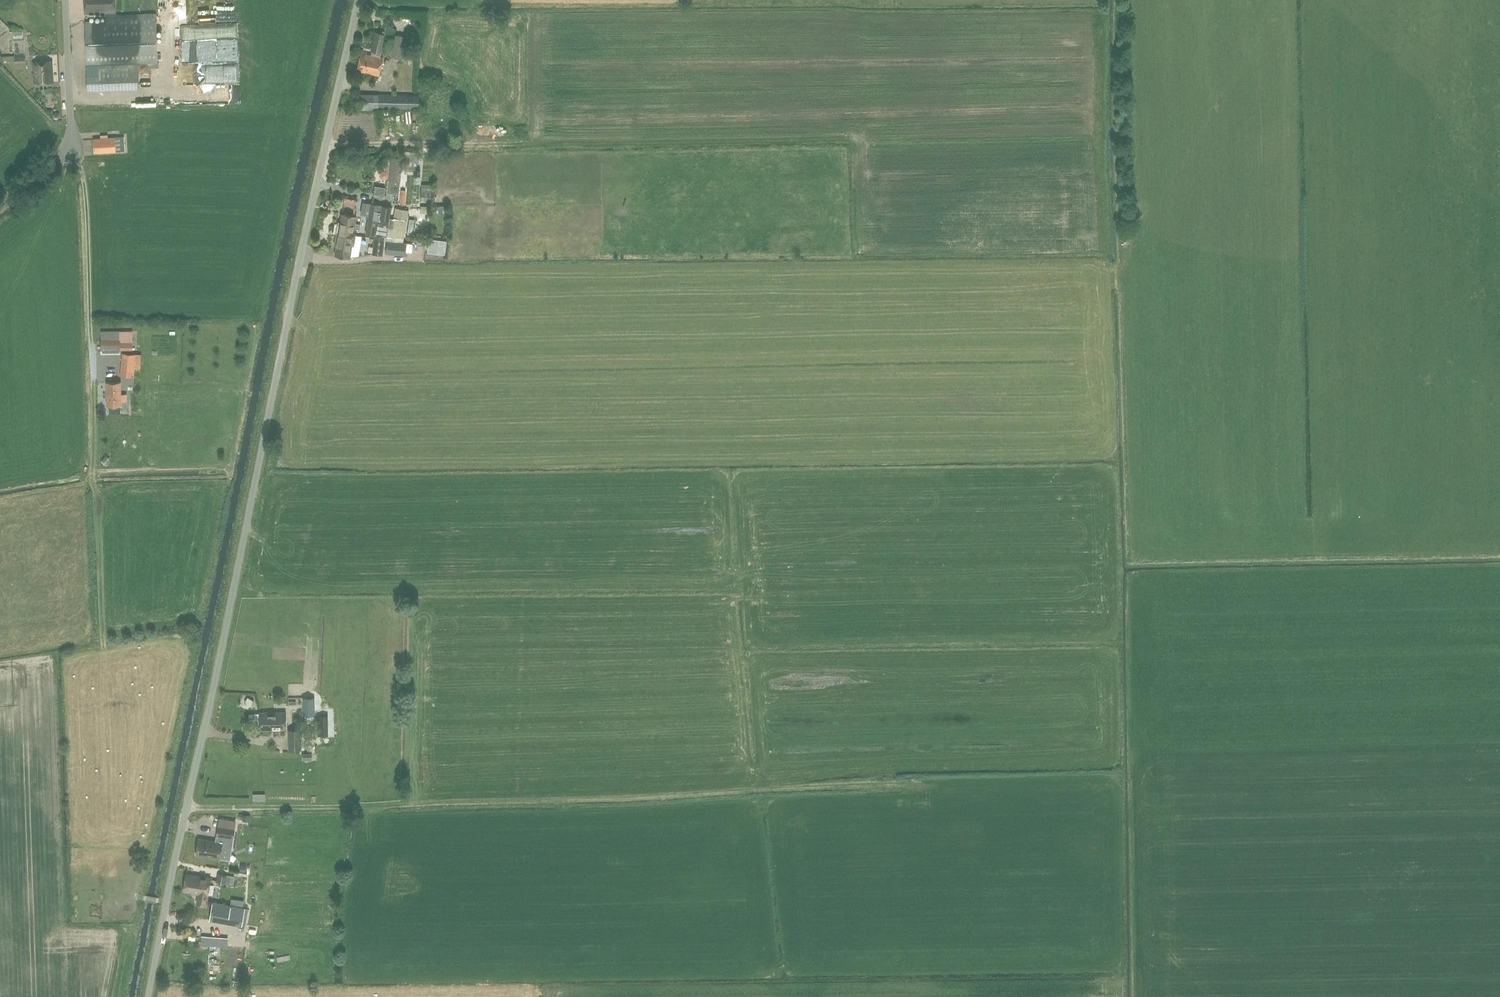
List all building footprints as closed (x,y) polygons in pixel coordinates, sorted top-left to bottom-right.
[(115,0),(84,0),(85,13),(116,13),(115,0)] [(139,88),(138,64),(138,63),(158,62),(156,19),(156,14),(107,16),(107,21),(85,21),(87,66),(87,90),(139,88)] [(180,37),(235,36),(234,21),(179,22),(180,37)] [(379,52),(391,55),(391,56),(402,59),(407,36),(396,34),(394,40),(381,37),(382,34),(376,33),(372,51),(379,52)] [(379,52),(372,51),(371,56),(361,53),(357,72),(379,76),(383,58),(378,57),(379,52)] [(227,77),(233,77),(234,57),(198,57),(198,72),(207,73),(207,65),(212,65),(212,72),(217,72),(217,76),(227,76),(227,77)] [(34,83),(53,82),(51,61),(33,62),(34,83)] [(419,96),(358,94),(357,111),(378,111),(379,110),(419,110),(419,96)] [(115,136),(93,138),(94,152),(116,151),(115,136)] [(419,163),(419,153),(418,153),(405,153),(404,162),(419,163)] [(403,158),(392,157),(387,192),(399,194),(403,158)] [(434,200),(434,189),(435,183),(421,183),(421,189),(420,199),(434,200)] [(372,184),(372,192),(382,192),(382,184),(372,184)] [(344,205),(354,207),(356,200),(345,198),(344,205)] [(362,202),(360,213),(368,215),(365,234),(374,235),(375,235),(378,219),(379,219),(382,204),(371,203),(370,203),(362,202)] [(374,235),(372,253),(382,255),(384,237),(386,237),(386,235),(388,226),(393,227),(394,219),(390,218),(392,206),(383,205),(382,204),(379,219),(378,219),(375,235),(374,235)] [(355,236),(356,236),(357,229),(360,229),(361,224),(356,223),(357,217),(342,214),(340,226),(338,225),(337,230),(345,231),(345,234),(355,236)] [(345,231),(337,230),(335,243),(337,243),(335,255),(351,258),(353,245),(354,246),(356,236),(355,236),(345,234),(345,231)] [(405,255),(406,252),(407,243),(403,242),(387,240),(386,253),(405,255)] [(120,339),(101,339),(101,352),(130,351),(130,343),(120,343),(120,339)] [(125,352),(124,367),(134,368),(134,367),(140,368),(140,358),(135,357),(136,353),(125,352)] [(116,355),(101,355),(101,371),(116,371),(116,355)] [(121,383),(107,383),(108,406),(121,406),(121,402),(127,402),(127,395),(121,395),(121,383)] [(315,715),(314,696),(304,696),(304,715),(315,715)] [(260,713),(260,731),(286,730),(286,713),(260,713)] [(328,715),(319,715),(317,715),(318,735),(319,735),(328,735),(328,715)] [(301,749),(301,729),(288,729),(288,749),(301,749)] [(233,838),(235,829),(219,827),(217,836),(233,838)] [(220,859),(222,843),(199,839),(197,856),(220,859)] [(216,882),(229,884),(231,875),(217,873),(216,882)] [(187,874),(184,892),(208,896),(211,878),(187,874)] [(245,907),(213,901),(210,915),(229,919),(229,918),(242,920),(245,907)] [(218,945),(219,937),(201,935),(200,944),(218,945)]
